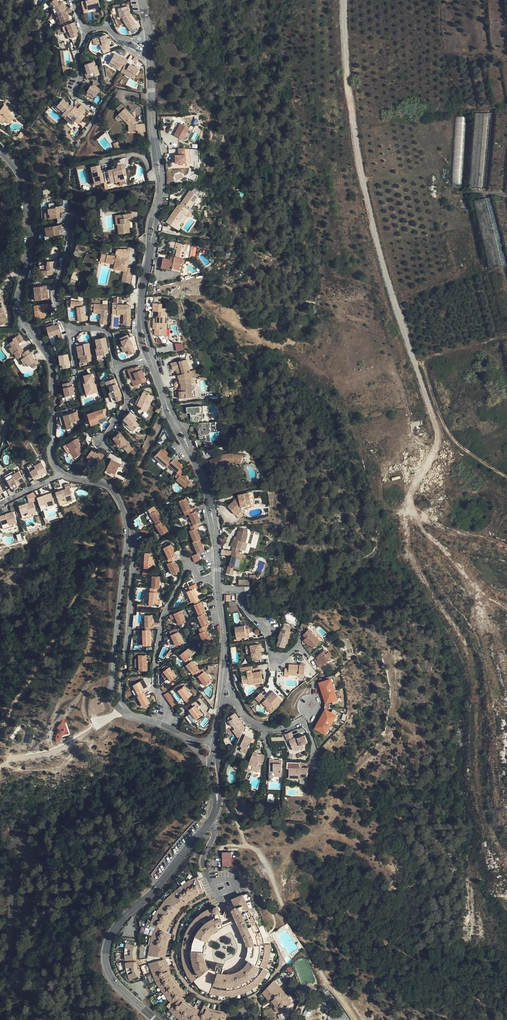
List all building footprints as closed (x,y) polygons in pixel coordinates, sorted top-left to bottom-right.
[(51,3),(56,9),(57,12),(65,9),(64,7),(63,4),(62,2),(59,3),(56,0),(54,0),(51,3)] [(83,10),(88,9),(100,6),(99,0),(87,0),(81,1),(83,10)] [(121,11),(118,12),(120,18),(122,17),(123,21),(131,32),(136,28),(134,24),(135,24),(131,17),(130,15),(129,13),(130,13),(128,6),(120,8),(121,11)] [(67,13),(71,12),(70,7),(65,9),(57,12),(55,13),(59,24),(69,20),(67,13)] [(77,29),(74,22),(62,27),(65,33),(65,32),(68,39),(78,36),(77,32),(76,30),(77,29)] [(106,34),(95,38),(97,45),(100,44),(102,43),(103,45),(100,46),(102,50),(110,47),(109,41),(108,39),(106,34)] [(124,58),(122,57),(121,58),(120,58),(120,57),(115,53),(110,62),(119,67),(122,69),(127,62),(128,60),(124,57),(124,58)] [(94,62),(85,64),(86,69),(84,69),(86,78),(99,74),(97,65),(95,66),(94,62)] [(139,69),(127,62),(122,69),(121,71),(124,73),(126,70),(129,72),(128,73),(135,76),(139,69)] [(100,89),(101,83),(94,81),(93,85),(92,86),(91,85),(87,91),(87,92),(95,96),(96,97),(100,89)] [(63,99),(56,106),(64,113),(62,114),(65,117),(67,115),(73,107),(70,105),(63,99)] [(116,109),(120,113),(125,108),(126,107),(122,103),(116,109)] [(4,123),(6,120),(10,123),(14,117),(10,114),(12,110),(4,105),(0,110),(0,120),(4,123)] [(56,106),(55,108),(62,114),(64,113),(56,106)] [(73,107),(67,115),(74,122),(75,121),(78,124),(85,116),(78,111),(79,110),(75,106),(73,107)] [(62,114),(55,108),(54,109),(64,118),(65,117),(62,114)] [(120,113),(119,114),(122,118),(129,125),(129,132),(138,131),(138,132),(142,132),(141,124),(137,124),(137,122),(136,122),(135,120),(133,118),(134,117),(125,108),(120,113)] [(462,184),(466,117),(456,116),(452,183),(462,184)] [(183,140),(189,128),(180,123),(174,135),(183,140)] [(175,155),(175,163),(186,163),(185,148),(178,149),(179,155),(175,155)] [(99,165),(91,167),(95,184),(102,183),(107,181),(110,181),(110,183),(125,180),(123,170),(125,170),(124,164),(117,166),(118,168),(118,170),(113,171),(113,169),(108,170),(108,171),(109,174),(104,175),(104,172),(101,172),(101,171),(99,165)] [(186,215),(189,210),(199,196),(190,190),(180,205),(179,204),(166,222),(175,228),(180,220),(184,214),(186,215)] [(44,211),(45,219),(60,218),(59,212),(60,211),(62,212),(65,208),(61,206),(56,207),(56,208),(48,208),(49,211),(44,211)] [(119,224),(117,225),(119,234),(129,233),(129,228),(128,219),(130,219),(131,219),(131,214),(118,215),(119,224)] [(59,230),(62,230),(61,225),(45,227),(47,236),(60,234),(59,230)] [(170,259),(168,259),(163,258),(161,268),(171,270),(172,268),(179,269),(180,263),(182,263),(183,258),(185,258),(186,251),(184,250),(185,244),(176,242),(171,241),(170,245),(175,247),(175,249),(177,249),(175,256),(173,256),(171,255),(170,259)] [(184,250),(186,251),(193,252),(194,246),(185,244),(184,250)] [(118,257),(116,257),(103,254),(101,261),(114,264),(117,264),(116,267),(124,268),(124,271),(122,281),(130,283),(133,269),(127,267),(125,267),(127,261),(124,260),(125,257),(127,257),(129,251),(129,249),(118,249),(117,255),(118,256),(118,257)] [(47,265),(42,265),(43,270),(41,270),(41,275),(53,275),(53,265),(53,261),(47,261),(47,265)] [(35,300),(48,299),(47,285),(34,287),(35,300)] [(77,308),(78,321),(85,321),(83,306),(82,306),(81,302),(71,301),(70,307),(77,308)] [(164,317),(167,317),(167,308),(161,308),(161,303),(153,303),(153,311),(159,311),(158,316),(153,316),(153,329),(155,329),(154,335),(161,336),(162,329),(166,329),(167,323),(164,323),(164,317)] [(34,305),(36,319),(45,318),(44,308),(48,308),(48,304),(34,305)] [(106,307),(106,304),(94,304),(94,310),(99,311),(101,313),(101,319),(100,319),(100,324),(107,324),(107,310),(108,310),(108,307),(106,307)] [(124,320),(124,324),(130,325),(130,310),(126,305),(117,304),(117,305),(112,305),(112,314),(117,314),(117,311),(122,312),(124,314),(124,320)] [(55,325),(54,324),(46,327),(49,336),(57,334),(57,333),(61,332),(61,331),(59,324),(55,325)] [(13,340),(8,344),(10,347),(9,348),(12,354),(13,353),(14,352),(17,357),(19,356),(24,364),(26,363),(28,366),(31,364),(33,367),(38,364),(39,363),(37,360),(35,361),(32,355),(30,353),(28,350),(24,352),(18,344),(23,340),(19,334),(12,339),(13,340)] [(120,338),(122,342),(126,351),(127,350),(129,354),(135,352),(128,335),(120,338)] [(97,348),(99,356),(105,354),(104,353),(108,353),(105,337),(95,339),(97,348)] [(91,361),(89,343),(83,344),(84,345),(77,346),(78,357),(80,357),(81,363),(91,361)] [(183,350),(181,343),(175,344),(176,351),(183,350)] [(65,364),(65,368),(70,367),(68,354),(59,355),(60,365),(62,365),(65,364)] [(181,383),(181,388),(181,391),(179,391),(180,398),(192,397),(191,383),(190,377),(191,377),(190,371),(188,372),(184,360),(171,364),(173,370),(176,369),(177,372),(178,375),(179,379),(179,383),(181,383)] [(95,373),(93,366),(86,368),(88,375),(92,374),(95,373)] [(138,371),(137,367),(132,368),(127,370),(132,381),(135,380),(137,385),(146,381),(142,369),(140,370),(138,371)] [(85,380),(82,381),(85,389),(90,387),(91,394),(97,392),(94,381),(95,381),(94,378),(93,378),(92,374),(88,375),(84,376),(85,380)] [(121,397),(119,389),(118,389),(114,378),(105,382),(107,387),(109,386),(111,392),(109,393),(111,398),(115,396),(117,401),(121,400),(120,397),(121,397)] [(62,384),(65,396),(70,395),(74,394),(73,385),(71,386),(70,382),(62,384)] [(141,407),(141,409),(146,412),(153,396),(148,394),(147,395),(142,393),(141,396),(139,396),(135,404),(140,406),(141,407)] [(94,403),(95,401),(94,398),(92,397),(83,399),(85,405),(94,403)] [(203,406),(187,407),(187,413),(191,412),(191,419),(192,418),(193,424),(198,423),(200,441),(206,440),(206,435),(207,435),(208,434),(209,434),(210,433),(210,432),(211,431),(211,430),(211,429),(217,428),(216,422),(210,422),(203,423),(202,411),(203,411),(203,406)] [(103,409),(87,414),(91,425),(99,423),(98,419),(105,417),(103,409)] [(77,412),(63,416),(67,429),(72,427),(71,422),(80,420),(77,412)] [(130,412),(123,419),(124,419),(128,423),(134,430),(139,425),(135,421),(136,420),(134,419),(135,417),(130,412)] [(33,421),(31,428),(38,430),(40,423),(33,421)] [(134,430),(128,423),(126,425),(132,432),(134,430)] [(113,438),(120,446),(121,445),(124,449),(129,445),(120,433),(113,438)] [(76,439),(67,444),(71,451),(70,451),(74,458),(83,453),(79,446),(80,445),(76,439)] [(100,456),(97,454),(92,450),(87,456),(90,459),(89,461),(96,466),(104,456),(101,454),(100,456)] [(169,465),(171,462),(159,451),(154,457),(160,462),(162,460),(165,463),(163,464),(166,467),(169,465)] [(217,457),(217,456),(216,456),(209,460),(213,468),(223,463),(234,462),(241,464),(243,456),(233,453),(222,454),(222,456),(217,457)] [(111,459),(106,469),(115,474),(120,463),(111,459)] [(183,466),(174,459),(171,462),(169,465),(175,470),(176,468),(179,471),(177,472),(178,472),(180,470),(183,466)] [(43,473),(44,473),(47,472),(41,462),(38,464),(37,461),(27,467),(34,479),(40,475),(43,473)] [(22,481),(22,482),(26,480),(21,470),(18,472),(17,469),(7,474),(12,487),(19,484),(18,482),(22,481)] [(183,472),(180,470),(178,472),(176,475),(178,477),(177,480),(178,478),(181,481),(179,482),(186,488),(191,482),(182,474),(183,472)] [(73,498),(69,488),(66,489),(66,490),(62,491),(62,490),(55,492),(59,505),(70,502),(69,500),(73,498)] [(26,495),(29,502),(33,501),(38,500),(37,497),(34,491),(26,495)] [(51,493),(47,494),(48,496),(44,497),(43,495),(37,497),(38,500),(41,511),(52,508),(51,505),(54,504),(51,493)] [(243,515),(242,513),(241,509),(241,507),(247,505),(246,504),(251,503),(249,493),(238,495),(238,497),(228,506),(239,519),(243,515)] [(184,512),(185,515),(189,514),(190,513),(189,510),(191,509),(186,498),(179,501),(183,508),(184,507),(186,511),(184,512)] [(36,512),(33,501),(29,502),(29,504),(26,505),(25,504),(19,505),(23,519),(33,515),(32,513),(36,512)] [(150,514),(154,521),(156,520),(158,523),(156,524),(162,521),(163,520),(156,510),(154,508),(149,511),(151,513),(150,514)] [(15,509),(11,510),(12,511),(8,513),(8,511),(1,513),(5,526),(16,523),(15,521),(18,519),(15,509)] [(189,514),(192,521),(194,520),(196,524),(194,524),(194,525),(197,523),(200,522),(196,511),(192,512),(190,513),(189,514)] [(155,525),(160,532),(161,531),(163,534),(161,535),(162,535),(168,531),(162,521),(156,524),(155,525)] [(190,531),(193,538),(195,537),(196,541),(194,541),(194,542),(200,539),(201,539),(197,528),(199,527),(197,523),(194,525),(190,526),(192,530),(190,531)] [(238,531),(236,538),(236,540),(234,540),(232,547),(233,547),(231,551),(239,553),(240,549),(242,542),(245,543),(248,534),(238,531)] [(205,550),(200,539),(194,542),(193,542),(196,550),(198,549),(200,552),(197,553),(198,553),(205,550)] [(164,548),(166,547),(167,550),(165,551),(169,559),(175,556),(176,556),(171,545),(167,546),(166,544),(163,546),(164,548)] [(247,556),(239,553),(231,551),(230,555),(232,556),(229,567),(229,566),(227,573),(232,575),(234,568),(238,569),(241,558),(247,559),(247,556)] [(145,556),(145,557),(147,557),(147,560),(144,560),(144,568),(150,569),(152,569),(153,556),(145,556)] [(176,560),(175,556),(169,559),(168,560),(169,563),(167,564),(171,571),(173,570),(174,573),(172,574),(179,571),(174,561),(176,560)] [(154,575),(153,585),(161,586),(162,575),(154,575)] [(187,592),(190,599),(192,598),(194,601),(192,602),(192,603),(194,602),(199,599),(194,588),(197,587),(196,584),(188,587),(185,588),(187,592)] [(157,600),(158,588),(152,588),(150,588),(150,592),(152,592),(152,596),(150,596),(149,604),(152,604),(157,604),(157,600)] [(194,605),(196,604),(198,607),(196,608),(199,616),(204,613),(206,613),(204,609),(201,602),(200,602),(195,604),(194,605)] [(186,622),(181,611),(169,616),(171,620),(176,618),(179,625),(186,622)] [(199,629),(201,632),(206,630),(207,629),(206,626),(210,624),(204,613),(199,616),(198,616),(203,627),(199,629)] [(145,627),(158,627),(159,622),(154,623),(154,620),(153,620),(152,615),(145,615),(145,623),(148,623),(148,627),(145,627)] [(236,624),(238,634),(245,633),(248,633),(248,635),(251,635),(250,626),(247,627),(246,623),(236,624)] [(277,645),(282,647),(284,642),(286,643),(288,639),(291,631),(290,631),(283,628),(282,628),(278,638),(279,638),(277,645)] [(303,635),(306,638),(312,632),(309,629),(303,635)] [(143,630),(143,634),(145,634),(145,638),(143,638),(143,646),(151,646),(150,630),(143,630)] [(206,643),(204,643),(204,644),(211,641),(206,630),(201,632),(199,633),(203,640),(205,639),(206,643)] [(178,632),(175,633),(171,635),(173,634),(175,638),(173,638),(176,646),(183,643),(178,632)] [(320,640),(312,632),(306,638),(304,640),(309,645),(310,644),(313,648),(315,646),(320,640)] [(254,650),(255,654),(255,658),(264,656),(263,648),(262,648),(261,646),(263,646),(262,641),(248,644),(249,651),(254,650)] [(180,655),(182,654),(184,656),(182,658),(187,664),(192,661),(194,659),(186,650),(180,655)] [(326,654),(324,651),(316,657),(318,659),(315,661),(320,667),(324,664),(330,660),(329,658),(332,656),(333,655),(329,651),(328,652),(326,654)] [(139,659),(139,667),(139,671),(147,671),(147,655),(139,655),(139,659)] [(200,670),(192,661),(187,664),(186,665),(187,665),(188,664),(190,667),(189,668),(194,675),(196,673),(200,670)] [(289,675),(299,675),(299,673),(305,674),(305,665),(304,665),(302,665),(289,664),(289,669),(285,668),(284,677),(289,677),(289,675)] [(163,672),(164,673),(169,678),(171,681),(177,676),(169,667),(166,669),(164,666),(162,667),(162,669),(164,671),(163,672)] [(252,673),(251,666),(240,667),(241,672),(247,671),(247,675),(242,676),(243,682),(248,681),(249,682),(253,682),(254,683),(263,682),(261,671),(254,672),(254,674),(252,674),(252,673)] [(211,681),(202,668),(200,670),(196,673),(198,676),(200,675),(202,678),(200,679),(205,686),(211,681)] [(325,693),(333,690),(331,684),(330,680),(320,684),(323,692),(325,692),(325,693)] [(146,691),(147,690),(140,681),(133,685),(135,684),(137,688),(135,689),(140,694),(146,691)] [(178,691),(185,700),(189,698),(191,696),(184,686),(178,691)] [(335,700),(339,699),(337,694),(335,690),(333,690),(325,693),(324,694),(327,701),(328,701),(329,703),(335,700)] [(139,694),(141,703),(143,702),(145,705),(143,707),(150,703),(146,691),(140,694),(139,694)] [(172,708),(177,704),(168,692),(163,695),(172,708)] [(319,720),(320,721),(321,719),(326,712),(327,711),(327,710),(328,710),(328,705),(327,703),(327,701),(324,694),(323,692),(322,693),(326,704),(325,710),(319,720)] [(272,706),(274,709),(283,700),(277,695),(274,698),(270,694),(267,697),(269,699),(268,700),(266,698),(266,699),(260,693),(256,698),(261,703),(263,702),(269,708),(272,706)] [(189,710),(191,709),(193,712),(191,713),(196,719),(202,715),(195,705),(189,710)] [(331,726),(334,722),(337,717),(333,715),(328,712),(327,713),(326,712),(321,719),(322,720),(330,725),(331,726)] [(341,716),(334,712),(333,715),(337,717),(334,722),(336,723),(341,716)] [(235,713),(231,716),(232,718),(231,719),(229,720),(235,729),(234,729),(236,732),(238,731),(241,735),(242,732),(245,727),(241,725),(237,719),(239,718),(235,713)] [(327,730),(330,725),(322,720),(322,721),(320,721),(315,728),(324,734),(327,730)] [(240,737),(239,739),(237,744),(242,746),(240,750),(246,753),(253,738),(249,736),(247,739),(244,738),(245,735),(246,735),(246,734),(242,732),(241,735),(240,737)] [(293,738),(292,735),(286,737),(287,741),(289,740),(293,750),(295,750),(301,748),(300,745),(303,744),(307,742),(305,735),(297,738),(297,737),(293,738)] [(253,752),(247,768),(251,770),(257,772),(259,768),(260,768),(265,756),(261,754),(261,755),(259,758),(256,756),(257,754),(253,752)] [(282,760),(278,760),(278,763),(274,763),(274,760),(274,759),(270,759),(269,771),(275,771),(275,776),(281,776),(282,760)] [(289,779),(299,779),(299,776),(308,777),(308,768),(299,768),(299,769),(294,768),(294,764),(287,764),(287,769),(289,769),(289,779)] [(222,852),(223,866),(232,866),(231,852),(222,852)] [(203,893),(196,877),(188,881),(181,887),(173,893),(165,900),(160,907),(154,916),(150,925),(156,928),(151,936),(149,946),(149,956),(166,957),(166,949),(168,941),(170,934),(165,931),(168,924),(174,916),(177,911),(183,906),(190,901),(196,896),(203,893)] [(235,894),(231,895),(235,905),(230,907),(244,937),(244,943),(248,943),(248,948),(246,953),(244,956),(248,958),(245,962),(242,966),(235,971),(225,973),(221,972),(217,972),(208,968),(207,964),(204,959),(203,954),(203,949),(205,939),(208,936),(213,930),(218,927),(211,906),(203,911),(191,922),(188,929),(185,939),(182,955),(184,963),(187,971),(191,979),(208,991),(217,992),(225,993),(233,993),(249,987),(255,982),(261,976),(266,969),(263,966),(266,961),(268,951),(268,943),(263,943),(262,936),(243,890),(237,893),(235,894)] [(139,946),(127,943),(125,948),(131,949),(131,952),(131,955),(125,955),(125,961),(137,960),(137,952),(139,946)] [(150,964),(153,973),(157,982),(162,989),(168,997),(175,1006),(170,1010),(177,1017),(182,1019),(226,1019),(227,1011),(220,1011),(211,1008),(205,1005),(202,1011),(195,1008),(187,1003),(182,997),(187,993),(181,987),(177,980),(173,973),(169,966),(166,960),(150,964)] [(137,962),(126,963),(126,967),(132,967),(132,970),(134,973),(128,975),(130,979),(140,974),(138,968),(137,962)] [(272,977),(260,991),(265,997),(270,1003),(274,1010),(290,1001),(284,992),(278,985),(272,977)]
